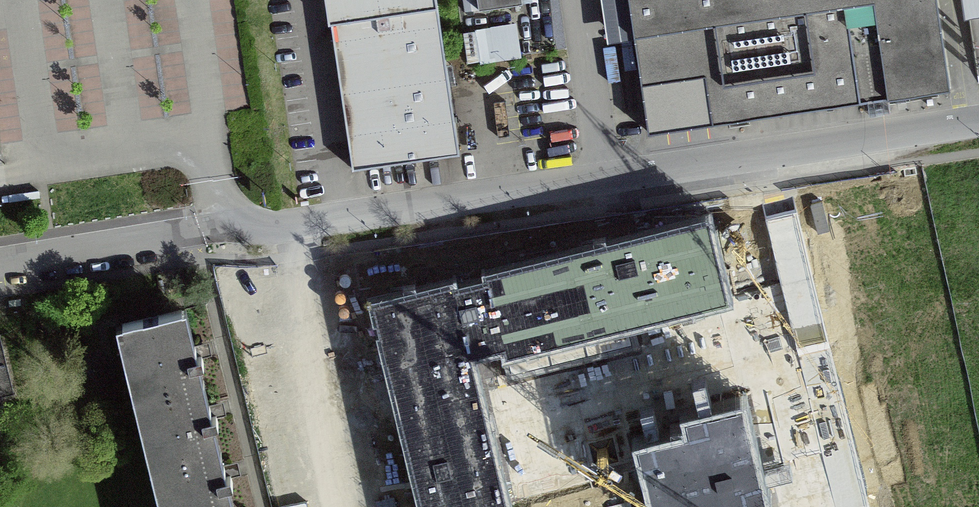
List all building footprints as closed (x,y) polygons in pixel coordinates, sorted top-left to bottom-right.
[(328,22),(331,22),(352,168),(460,153),(451,87),(456,86),(453,62),(447,62),(438,0),(325,0),(328,22)] [(465,12),(523,3),(523,1),(526,0),(463,0),(465,12)] [(606,40),(634,36),(648,130),(712,122),(713,123),(951,89),(939,0),(600,0),(606,40)] [(964,16),(978,14),(978,0),(961,0),(964,16)] [(522,56),(517,21),(475,27),(475,30),(464,31),(468,61),(479,59),(480,62),(522,56)] [(416,506),(506,506),(472,367),(501,360),(502,365),(730,311),(709,222),(482,276),(484,286),(458,292),(456,284),(368,305),(416,506)] [(230,484),(233,483),(231,477),(241,475),(240,467),(238,461),(225,464),(216,424),(219,423),(218,417),(227,415),(225,406),(223,401),(211,404),(202,365),(206,364),(204,357),(212,355),(210,347),(208,341),(196,344),(186,302),(116,319),(161,506),(236,506),(230,484)] [(14,390),(0,334),(0,394),(14,390)] [(633,451),(646,506),(768,506),(744,410),(682,425),(685,438),(633,451)]
